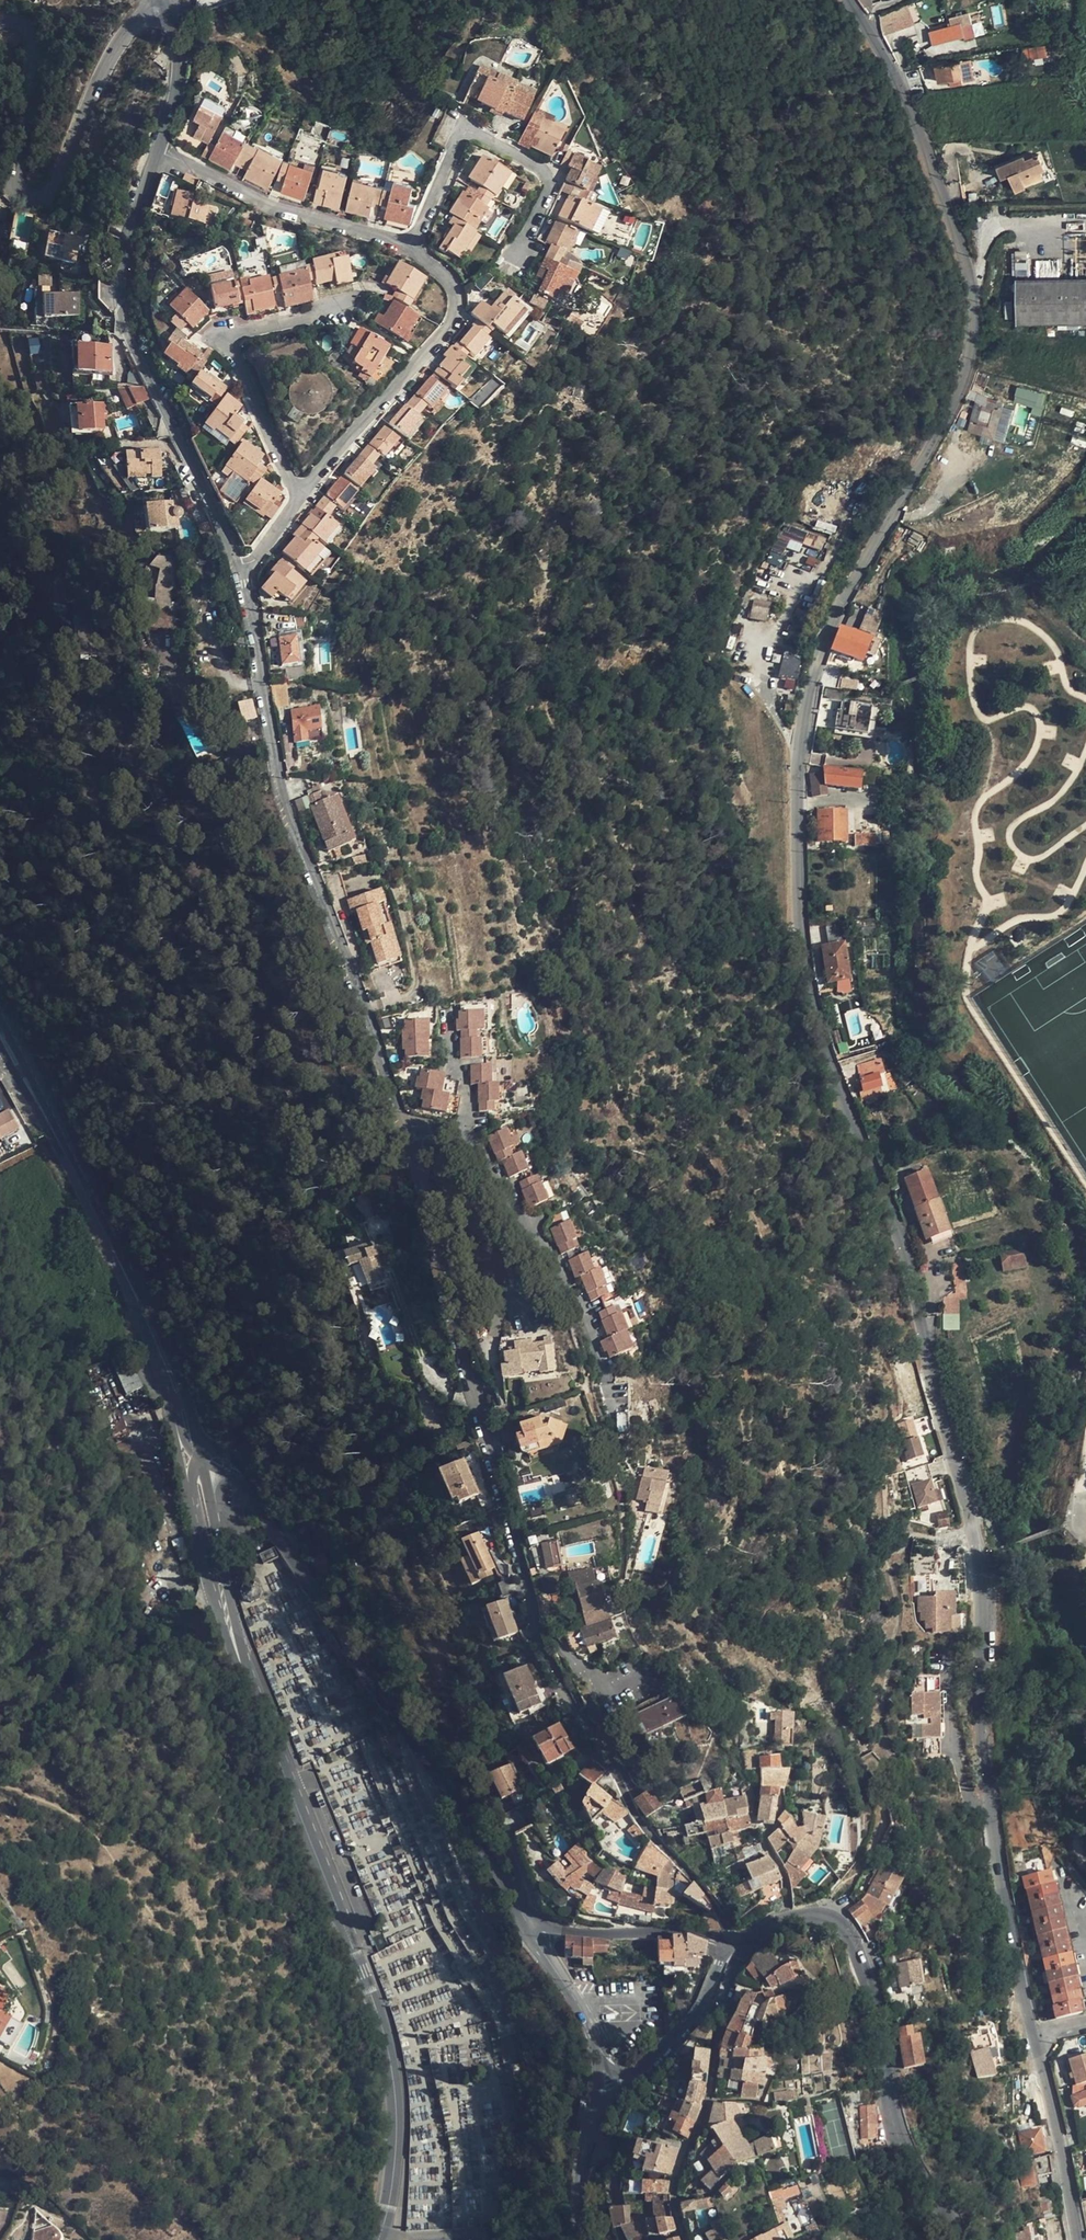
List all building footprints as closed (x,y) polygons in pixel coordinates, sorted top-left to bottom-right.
[(881,36),(882,37),(901,29),(899,21),(896,22),(895,19),(907,13),(904,5),(878,17),(881,36)] [(962,35),(959,25),(930,33),(933,44),(962,35)] [(1045,46),(1030,48),(1031,55),(1031,58),(1047,57),(1045,46)] [(955,63),(935,66),(936,73),(938,83),(949,81),(950,85),(973,81),(970,60),(955,63)] [(478,68),(475,74),(493,82),(496,75),(478,68)] [(920,69),(906,71),(912,96),(928,94),(920,69)] [(493,82),(475,74),(465,98),(492,110),(506,80),(496,75),(493,82)] [(516,84),(506,80),(492,110),(502,115),(503,114),(521,121),(531,100),(512,92),(516,84)] [(534,92),(516,84),(512,92),(531,100),(534,92)] [(201,121),(199,125),(195,133),(210,141),(224,114),(202,102),(194,117),(196,118),(201,121)] [(551,124),(553,121),(553,120),(535,110),(533,114),(551,124)] [(445,146),(455,118),(444,114),(434,142),(445,146)] [(550,158),(562,134),(549,127),(551,124),(533,114),(526,127),(536,133),(529,147),(550,158)] [(227,124),(225,128),(234,133),(236,128),(227,124)] [(564,130),(551,124),(549,127),(562,134),(564,130)] [(528,149),(529,147),(536,133),(526,127),(517,144),(528,149)] [(225,128),(217,145),(210,156),(232,168),(234,163),(246,139),(234,133),(225,128)] [(254,143),(246,139),(234,163),(241,167),(254,143)] [(217,145),(210,141),(202,154),(209,158),(210,156),(217,145)] [(260,146),(254,143),(241,167),(248,170),(260,146)] [(283,159),(260,146),(248,170),(245,175),(269,187),(283,159)] [(559,166),(566,169),(572,156),(565,153),(559,166)] [(580,191),(585,193),(591,180),(592,180),(597,171),(584,165),(585,163),(572,156),(566,169),(570,171),(564,183),(580,191)] [(479,187),(493,196),(496,198),(510,175),(481,157),(468,179),(479,187)] [(1025,184),(1042,177),(1041,172),(1045,170),(1040,157),(1026,162),(1024,158),(998,169),(1002,179),(1010,176),(1016,191),(1026,187),(1025,184)] [(305,199),(315,169),(304,166),(288,161),(284,159),(278,178),(285,181),(282,191),(305,199)] [(307,161),(304,166),(315,169),(316,164),(307,161)] [(325,166),(319,186),(327,188),(323,204),(339,208),(348,174),(339,172),(340,170),(325,166)] [(205,193),(209,186),(184,174),(181,181),(205,193)] [(1044,179),(1042,177),(1025,184),(1026,187),(1044,179)] [(373,202),(381,203),(385,186),(354,178),(346,209),(370,215),(373,202)] [(394,180),(392,188),(387,209),(385,216),(410,223),(416,203),(409,202),(413,185),(394,180)] [(963,200),(961,182),(948,184),(953,201),(963,200)] [(560,191),(577,200),(580,191),(564,183),(560,191)] [(528,188),(524,185),(520,191),(525,194),(528,188)] [(314,201),(323,204),(327,188),(319,186),(318,186),(314,201)] [(392,188),(385,186),(381,203),(385,204),(384,207),(387,209),(392,188)] [(467,187),(463,194),(467,197),(469,194),(473,196),(475,192),(467,187)] [(479,187),(475,192),(489,201),(493,196),(479,187)] [(595,198),(585,193),(580,191),(577,200),(574,205),(565,201),(558,217),(590,232),(600,212),(591,207),(595,198)] [(453,216),(465,224),(475,230),(478,226),(488,210),(485,209),(489,201),(475,192),(473,196),(469,194),(467,197),(463,194),(461,193),(448,213),(453,216)] [(189,205),(191,197),(176,193),(170,217),(203,224),(206,208),(189,205)] [(492,213),(488,210),(478,226),(483,229),(492,213)] [(28,249),(32,215),(14,213),(10,247),(28,249)] [(623,222),(633,225),(635,218),(625,215),(623,222)] [(464,227),(465,224),(453,216),(448,224),(452,227),(461,232),(464,227)] [(550,246),(547,252),(561,259),(574,232),(554,223),(545,243),(550,246)] [(459,260),(465,250),(475,234),(464,227),(461,232),(452,227),(438,250),(444,254),(446,252),(459,260)] [(73,264),(77,240),(47,234),(43,259),(73,264)] [(480,237),(475,234),(465,250),(470,254),(480,237)] [(568,281),(571,272),(558,266),(561,259),(547,252),(540,268),(541,269),(538,277),(543,280),(538,292),(555,300),(557,297),(564,301),(561,306),(575,313),(586,290),(572,283),(568,281)] [(1013,277),(1028,276),(1028,252),(1013,252),(1013,277)] [(333,283),(335,287),(350,284),(345,261),(333,263),(331,259),(310,263),(310,266),(314,282),(315,287),(328,284),(333,283)] [(1036,262),(1037,275),(1060,273),(1058,260),(1036,262)] [(385,286),(394,293),(410,301),(423,281),(397,265),(385,286)] [(303,268),(304,272),(307,284),(314,282),(310,266),(303,268)] [(233,269),(209,275),(211,283),(235,278),(233,269)] [(304,272),(278,278),(282,293),(285,308),(311,302),(307,284),(304,272)] [(576,275),(571,272),(568,281),(572,283),(576,275)] [(58,276),(49,275),(49,283),(57,284),(58,276)] [(249,288),(241,289),(244,303),(247,315),(254,314),(253,312),(274,307),(268,278),(247,282),(249,288)] [(275,295),(282,293),(278,278),(271,279),(275,295)] [(1017,281),(1017,324),(1085,322),(1085,280),(1017,281)] [(239,282),(232,284),(237,305),(244,303),(241,289),(239,282)] [(214,310),(237,305),(232,284),(210,289),(214,310)] [(169,308),(176,315),(187,325),(191,329),(207,312),(185,291),(169,308)] [(406,308),(410,301),(394,293),(390,298),(406,308)] [(78,316),(77,294),(43,295),(44,318),(78,316)] [(470,315),(478,322),(486,329),(490,325),(504,337),(523,314),(502,296),(488,311),(480,304),(470,315)] [(544,305),(531,298),(528,306),(540,313),(544,305)] [(392,303),(383,318),(389,322),(384,330),(406,343),(411,335),(408,333),(417,319),(392,303)] [(180,333),(187,325),(176,315),(169,322),(180,333)] [(372,323),(384,330),(389,322),(383,318),(378,315),(372,323)] [(568,327),(578,333),(583,324),(573,319),(569,325),(568,327)] [(490,333),(486,329),(478,322),(474,326),(486,337),(490,333)] [(489,340),(486,337),(474,326),(473,326),(458,344),(468,353),(474,358),(489,340)] [(389,348),(358,330),(349,345),(350,346),(346,355),(353,361),(351,364),(361,370),(360,373),(370,379),(389,348)] [(40,353),(38,337),(28,338),(30,354),(40,353)] [(197,361),(199,362),(203,356),(181,340),(175,348),(170,345),(163,355),(188,373),(197,361)] [(464,358),(468,353),(458,344),(456,343),(452,347),(454,350),(464,358)] [(442,356),(446,359),(454,350),(452,347),(451,346),(442,356)] [(108,373),(109,348),(76,347),(76,372),(108,373)] [(446,359),(439,367),(449,377),(445,382),(455,391),(461,383),(459,381),(468,370),(460,363),(464,358),(454,350),(446,359)] [(188,373),(195,379),(199,373),(204,365),(199,362),(197,361),(188,373)] [(434,373),(445,382),(449,377),(439,367),(434,373)] [(987,375),(975,372),(972,383),(977,384),(979,380),(985,381),(987,375)] [(209,402),(217,408),(223,400),(220,398),(227,389),(219,382),(217,386),(206,378),(199,373),(195,379),(190,385),(210,400),(209,402)] [(208,375),(206,378),(217,386),(219,382),(208,375)] [(290,407),(293,412),(290,417),(300,424),(303,418),(311,418),(318,416),(325,411),(328,406),(330,400),(330,395),(329,389),(325,384),(320,378),(315,376),(309,375),(303,376),(295,379),(290,384),(288,390),(287,396),(287,402),(290,407)] [(495,375),(469,399),(478,408),(503,385),(495,375)] [(429,378),(414,396),(427,407),(430,409),(445,392),(429,378)] [(208,402),(209,402),(210,400),(190,385),(187,388),(189,389),(185,394),(198,403),(202,398),(208,402)] [(126,387),(116,387),(125,409),(134,405),(126,387)] [(143,387),(126,387),(134,405),(140,405),(150,399),(143,387)] [(1031,414),(1041,416),(1046,394),(1016,388),(1013,403),(1033,407),(1031,414)] [(217,408),(204,426),(212,432),(214,429),(230,440),(233,436),(239,441),(248,428),(233,417),(241,406),(227,395),(223,400),(217,408)] [(422,412),(427,407),(414,396),(409,401),(422,412)] [(976,400),(970,423),(976,424),(981,406),(982,401),(976,400)] [(417,418),(422,412),(409,401),(405,407),(417,418)] [(103,414),(107,414),(106,404),(74,405),(75,415),(77,415),(79,432),(104,430),(103,420),(103,414)] [(1001,407),(996,405),(994,409),(989,429),(995,430),(1001,407)] [(420,421),(417,418),(405,407),(404,406),(389,423),(406,438),(420,421)] [(968,432),(980,435),(982,427),(989,429),(994,409),(981,406),(976,424),(970,423),(968,432)] [(956,418),(944,438),(959,443),(964,432),(962,431),(965,425),(963,424),(965,421),(956,418)] [(225,447),(230,440),(214,429),(212,432),(204,426),(202,429),(225,447)] [(383,427),(363,451),(376,462),(381,456),(384,458),(399,440),(383,427)] [(995,430),(989,429),(982,427),(980,435),(992,439),(995,430)] [(255,467),(258,463),(263,456),(244,442),(225,467),(233,473),(219,493),(235,504),(248,485),(245,483),(248,481),(256,469),(255,467)] [(119,494),(120,494),(131,492),(131,490),(156,487),(155,477),(161,476),(159,450),(125,453),(125,466),(112,467),(99,467),(119,494)] [(371,467),(376,462),(363,451),(359,456),(371,467)] [(1035,459),(1033,453),(1028,452),(1023,455),(1025,462),(1031,463),(1035,459)] [(112,455),(112,467),(125,466),(125,453),(112,455)] [(373,468),(371,467),(359,456),(344,473),(358,485),(373,468)] [(248,481),(255,487),(261,479),(267,469),(258,463),(255,467),(256,469),(248,481)] [(280,494),(261,479),(255,487),(242,504),(262,518),(264,516),(270,521),(281,506),(274,502),(280,494)] [(339,479),(320,501),(332,512),(336,507),(341,511),(356,493),(339,479)] [(317,540),(323,545),(338,527),(327,518),(332,512),(320,501),(315,507),(316,508),(300,526),(304,530),(317,540)] [(147,505),(149,531),(179,528),(179,520),(181,519),(183,517),(183,515),(183,513),(182,511),(180,509),(177,509),(175,509),(173,502),(147,505)] [(202,539),(214,536),(209,522),(197,527),(202,539)] [(781,566),(785,548),(802,551),(806,529),(778,523),(770,564),(781,566)] [(315,544),(317,540),(304,530),(297,538),(303,544),(306,541),(311,546),(314,542),(315,544)] [(296,567),(303,572),(323,550),(315,544),(314,542),(311,546),(306,541),(303,544),(297,538),(294,537),(280,553),(284,556),(296,567)] [(329,556),(323,550),(303,572),(310,578),(329,556)] [(176,612),(180,612),(180,603),(170,603),(171,590),(175,590),(175,582),(173,582),(173,558),(166,558),(166,555),(160,555),(160,558),(152,563),(146,562),(140,595),(156,598),(156,601),(144,600),(144,611),(141,611),(141,623),(144,623),(144,627),(175,629),(176,612)] [(291,572),(296,567),(284,556),(279,562),(291,572)] [(305,584),(291,572),(279,562),(267,575),(271,579),(261,590),(271,598),(276,592),(289,603),(305,584)] [(752,599),(749,618),(767,621),(770,601),(752,599)] [(882,616),(867,610),(864,617),(879,622),(882,616)] [(879,622),(864,617),(858,635),(873,640),(879,622)] [(878,642),(873,640),(858,635),(840,628),(832,650),(862,662),(865,653),(873,656),(878,642)] [(299,665),(296,638),(279,639),(282,667),(299,665)] [(775,676),(791,685),(804,662),(788,652),(775,676)] [(834,660),(826,657),(822,671),(830,673),(834,660)] [(851,672),(853,665),(845,662),(842,669),(851,672)] [(289,670),(289,676),(286,676),(287,684),(304,682),(303,668),(289,670)] [(841,687),(855,688),(856,680),(841,679),(841,687)] [(289,706),(287,685),(269,684),(274,708),(289,706)] [(823,698),(818,727),(834,730),(837,712),(839,712),(840,704),(841,704),(843,692),(826,689),(823,698)] [(257,719),(253,701),(238,704),(243,723),(257,719)] [(793,713),(795,704),(784,702),(783,712),(793,713)] [(837,712),(834,730),(864,735),(866,725),(868,725),(871,708),(841,704),(840,704),(839,712),(837,712)] [(321,741),(318,709),(292,712),(295,743),(321,741)] [(872,787),(874,777),(824,770),(824,774),(825,786),(826,787),(859,791),(859,785),(872,787)] [(827,796),(826,787),(825,786),(824,774),(810,775),(812,798),(827,796)] [(883,778),(874,777),(872,787),(872,793),(881,794),(883,778)] [(336,844),(348,840),(333,799),(324,802),(321,793),(306,799),(324,845),(335,840),(336,844)] [(338,798),(321,793),(324,802),(333,799),(348,840),(350,845),(350,844),(355,842),(338,798)] [(854,813),(854,834),(858,834),(858,835),(867,835),(867,834),(875,834),(875,832),(878,832),(878,808),(864,808),(865,812),(854,813)] [(846,841),(846,811),(819,811),(819,841),(846,841)] [(855,845),(876,845),(875,834),(867,834),(867,835),(858,835),(858,834),(854,834),(855,845)] [(327,854),(333,851),(341,849),(350,845),(348,840),(336,844),(335,840),(324,845),(327,854)] [(344,857),(341,849),(333,851),(336,859),(344,857)] [(352,859),(354,867),(366,866),(365,857),(352,859)] [(367,932),(371,943),(378,966),(392,961),(382,927),(389,925),(382,904),(383,904),(380,892),(347,902),(351,914),(356,912),(363,934),(367,932)] [(391,924),(389,925),(382,927),(392,961),(400,959),(401,959),(391,924)] [(828,928),(830,947),(843,945),(841,927),(828,928)] [(366,945),(371,943),(367,932),(363,934),(366,945)] [(849,981),(843,945),(830,947),(822,949),(828,984),(849,981)] [(976,960),(987,981),(1006,971),(995,950),(976,960)] [(401,962),(400,959),(392,961),(378,966),(379,970),(401,962)] [(464,1031),(478,1031),(482,1031),(491,1031),(491,1004),(479,1005),(480,1013),(462,1013),(463,1020),(460,1020),(459,1031),(464,1031)] [(404,1040),(428,1040),(428,1022),(406,1022),(406,1029),(404,1030),(404,1040)] [(478,1040),(478,1031),(464,1031),(464,1058),(484,1058),(484,1040),(482,1040),(478,1040)] [(872,1034),(874,1038),(863,1041),(865,1050),(887,1043),(883,1031),(872,1034)] [(428,1058),(428,1040),(404,1040),(404,1052),(407,1052),(407,1058),(428,1058)] [(878,1079),(885,1077),(884,1075),(880,1062),(857,1067),(860,1081),(863,1093),(880,1089),(878,1079)] [(474,1086),(480,1086),(492,1086),(492,1075),(492,1067),(474,1066),(474,1086)] [(914,1080),(905,1068),(896,1074),(905,1087),(914,1080)] [(416,1090),(424,1092),(459,1099),(462,1083),(452,1081),(453,1077),(423,1071),(422,1079),(419,1078),(416,1090)] [(891,1073),(884,1075),(885,1077),(889,1091),(897,1088),(891,1073)] [(880,1089),(882,1095),(889,1093),(889,1091),(885,1077),(878,1079),(880,1089)] [(504,1086),(498,1086),(492,1086),(480,1086),(481,1112),(501,1112),(500,1104),(505,1104),(504,1086)] [(863,1093),(859,1094),(861,1102),(882,1097),(882,1095),(880,1089),(863,1093)] [(463,1100),(459,1099),(424,1092),(423,1102),(425,1102),(424,1109),(460,1118),(463,1100)] [(20,1127),(10,1110),(0,1115),(0,1139),(20,1127)] [(20,1127),(0,1139),(0,1149),(6,1146),(25,1135),(20,1127)] [(504,1161),(514,1157),(511,1149),(513,1149),(513,1148),(510,1140),(507,1131),(490,1137),(499,1162),(504,1161)] [(516,1138),(510,1140),(513,1148),(519,1146),(516,1138)] [(474,1156),(468,1147),(462,1151),(469,1160),(474,1156)] [(522,1154),(514,1157),(504,1161),(510,1178),(527,1172),(522,1154)] [(895,1169),(883,1174),(885,1180),(897,1176),(895,1169)] [(915,1208),(914,1209),(925,1240),(949,1232),(937,1200),(936,1200),(926,1173),(905,1181),(915,1208)] [(538,1186),(535,1178),(521,1183),(530,1209),(548,1203),(541,1185),(538,1186)] [(577,1241),(570,1225),(553,1231),(562,1256),(579,1250),(575,1242),(577,1241)] [(383,1244),(387,1253),(400,1248),(397,1239),(383,1244)] [(388,1285),(377,1257),(374,1247),(372,1244),(343,1255),(348,1268),(359,1264),(370,1293),(388,1285)] [(377,1257),(387,1253),(383,1244),(374,1247),(377,1257)] [(1008,1265),(1024,1262),(1022,1250),(1006,1252),(1008,1265)] [(1025,1267),(1024,1262),(1008,1265),(1006,1252),(1002,1253),(1005,1270),(1025,1267)] [(582,1277),(594,1273),(587,1255),(569,1261),(576,1279),(582,1277)] [(952,1264),(954,1286),(964,1285),(962,1263),(952,1264)] [(599,1271),(594,1273),(582,1277),(591,1302),(609,1296),(606,1288),(605,1288),(599,1271)] [(964,1285),(954,1286),(955,1294),(965,1293),(964,1285)] [(600,1315),(609,1339),(624,1334),(627,1333),(621,1316),(617,1318),(614,1310),(600,1315)] [(959,1329),(959,1313),(943,1314),(943,1329),(959,1329)] [(624,1334),(609,1339),(601,1342),(605,1353),(608,1352),(611,1360),(631,1353),(624,1334)] [(518,1353),(504,1354),(505,1366),(509,1366),(511,1378),(521,1377),(521,1371),(539,1369),(540,1373),(553,1372),(550,1340),(543,1341),(543,1344),(532,1346),(532,1342),(517,1343),(518,1353)] [(131,1359),(121,1363),(114,1366),(130,1401),(147,1393),(131,1359)] [(502,1379),(511,1378),(509,1366),(505,1366),(501,1367),(502,1379)] [(553,1411),(520,1421),(523,1430),(515,1433),(522,1454),(567,1440),(561,1421),(556,1422),(553,1411)] [(627,1435),(627,1414),(616,1414),(617,1435),(627,1435)] [(119,1418),(107,1424),(117,1447),(130,1441),(119,1418)] [(502,1447),(517,1442),(515,1437),(513,1431),(498,1435),(502,1447)] [(922,1459),(916,1440),(903,1444),(906,1455),(904,1456),(907,1464),(922,1459)] [(477,1442),(465,1447),(468,1452),(479,1448),(477,1442)] [(139,1463),(134,1451),(122,1457),(127,1468),(139,1463)] [(177,1515),(169,1495),(154,1459),(128,1469),(152,1525),(156,1523),(177,1515)] [(478,1495),(463,1459),(454,1463),(439,1470),(452,1501),(457,1499),(459,1504),(477,1496),(478,1495)] [(927,1466),(914,1470),(919,1485),(930,1482),(932,1481),(927,1466)] [(647,1502),(647,1503),(659,1506),(667,1474),(646,1468),(637,1499),(647,1502)] [(398,1494),(394,1482),(387,1484),(392,1496),(398,1494)] [(919,1485),(912,1488),(919,1509),(936,1504),(933,1493),(930,1482),(919,1485)] [(182,1512),(177,1491),(169,1495),(177,1515),(182,1512)] [(940,1491),(933,1493),(936,1504),(943,1502),(940,1491)] [(405,1510),(400,1511),(404,1525),(410,1523),(405,1510)] [(173,1538),(187,1533),(182,1512),(177,1515),(156,1523),(165,1545),(174,1541),(173,1538)] [(937,1514),(939,1527),(950,1526),(947,1512),(937,1514)] [(479,1533),(461,1540),(468,1556),(460,1560),(472,1585),(493,1576),(490,1570),(495,1568),(479,1533)] [(548,1542),(553,1568),(562,1566),(557,1541),(548,1542)] [(547,1569),(553,1568),(548,1542),(542,1544),(547,1569)] [(278,1557),(274,1547),(259,1555),(264,1564),(278,1557)] [(575,1583),(585,1627),(593,1646),(616,1638),(613,1630),(599,1585),(610,1583),(608,1572),(597,1574),(596,1569),(592,1570),(592,1568),(569,1573),(570,1584),(575,1583)] [(517,1593),(513,1577),(509,1579),(498,1584),(504,1598),(517,1593)] [(545,1594),(537,1597),(538,1603),(539,1609),(548,1607),(545,1594)] [(956,1596),(937,1596),(937,1600),(922,1601),(923,1614),(925,1614),(925,1622),(929,1622),(929,1631),(936,1630),(936,1635),(953,1634),(953,1618),(957,1618),(956,1596)] [(507,1599),(482,1608),(493,1642),(513,1634),(515,1634),(515,1632),(509,1613),(511,1612),(507,1599)] [(540,1623),(542,1628),(553,1625),(548,1607),(539,1609),(540,1623)] [(596,1652),(593,1646),(585,1627),(579,1628),(579,1630),(564,1634),(569,1648),(576,1653),(582,1651),(583,1653),(587,1651),(589,1655),(596,1652)] [(526,1666),(503,1676),(520,1714),(541,1705),(532,1686),(534,1685),(526,1666)] [(621,1666),(609,1672),(604,1675),(612,1687),(629,1676),(621,1666)] [(941,1691),(940,1679),(928,1679),(928,1692),(941,1691)] [(658,1695),(634,1707),(636,1712),(661,1700),(658,1695)] [(912,1740),(932,1739),(941,1739),(942,1739),(942,1726),(940,1726),(932,1726),(932,1721),(940,1721),(942,1721),(941,1695),(912,1696),(912,1740)] [(633,1720),(636,1727),(643,1724),(646,1732),(683,1716),(676,1701),(633,1720)] [(791,1735),(792,1716),(780,1714),(779,1715),(770,1715),(770,1721),(775,1722),(775,1741),(778,1746),(781,1748),(786,1748),(787,1735),(791,1735)] [(618,1732),(611,1722),(599,1728),(607,1740),(618,1732)] [(564,1741),(567,1739),(559,1724),(532,1740),(547,1765),(570,1751),(564,1741)] [(640,1735),(646,1732),(643,1724),(636,1727),(640,1735)] [(573,1749),(567,1739),(564,1741),(570,1751),(573,1749)] [(941,1742),(941,1739),(932,1739),(933,1755),(942,1755),(942,1742),(941,1742)] [(742,1752),(743,1759),(745,1759),(746,1769),(756,1769),(756,1750),(742,1752)] [(778,1757),(759,1759),(760,1769),(779,1770),(778,1757)] [(595,1783),(606,1770),(598,1763),(597,1762),(589,1771),(586,1775),(595,1783)] [(509,1765),(489,1775),(502,1799),(510,1795),(515,1804),(526,1798),(509,1765)] [(592,1786),(593,1785),(595,1783),(586,1775),(589,1771),(587,1768),(580,1776),(592,1786)] [(778,1789),(784,1790),(790,1770),(779,1770),(760,1769),(761,1788),(762,1788),(778,1789)] [(738,1817),(747,1815),(746,1798),(743,1799),(741,1781),(731,1782),(731,1787),(721,1789),(723,1801),(726,1819),(738,1817)] [(630,1813),(627,1809),(618,1803),(610,1797),(609,1797),(593,1785),(592,1786),(585,1798),(582,1803),(582,1804),(592,1823),(603,1811),(604,1811),(603,1814),(615,1823),(630,1813)] [(552,1789),(555,1795),(562,1791),(559,1786),(552,1789)] [(777,1798),(778,1789),(762,1788),(761,1797),(777,1798)] [(662,1807),(660,1805),(650,1789),(635,1799),(646,1817),(662,1807)] [(704,1823),(725,1820),(726,1819),(723,1801),(721,1789),(720,1790),(706,1793),(704,1794),(698,1796),(699,1799),(706,1798),(707,1803),(700,1805),(704,1823)] [(777,1798),(761,1797),(757,1822),(773,1824),(777,1798)] [(592,1823),(582,1804),(576,1812),(574,1815),(586,1825),(592,1823)] [(694,1806),(698,1823),(704,1823),(700,1805),(694,1806)] [(788,1817),(785,1813),(779,1821),(782,1825),(780,1827),(788,1838),(796,1845),(805,1836),(805,1834),(808,1834),(813,1835),(814,1828),(822,1830),(825,1818),(802,1813),(804,1828),(797,1829),(787,1817),(788,1817)] [(750,1828),(747,1815),(738,1817),(726,1819),(725,1820),(728,1833),(707,1837),(711,1850),(724,1846),(723,1845),(733,1842),(731,1833),(745,1830),(750,1828)] [(706,1833),(707,1837),(728,1833),(725,1820),(704,1823),(698,1823),(691,1824),(684,1826),(686,1833),(687,1836),(706,1833)] [(645,1835),(636,1823),(627,1830),(637,1842),(645,1835)] [(667,1836),(686,1833),(684,1826),(663,1830),(663,1832),(667,1832),(667,1836)] [(793,1851),(784,1867),(788,1873),(791,1890),(806,1876),(800,1870),(817,1850),(811,1842),(806,1837),(805,1836),(796,1845),(788,1838),(780,1827),(767,1839),(775,1851),(786,1842),(791,1845),(793,1851)] [(595,1859),(596,1858),(581,1841),(568,1852),(583,1867),(595,1859)] [(669,1874),(675,1865),(650,1841),(635,1867),(657,1875),(657,1871),(669,1874)] [(558,1861),(554,1864),(567,1878),(570,1876),(577,1871),(583,1867),(568,1852),(564,1856),(572,1864),(565,1870),(558,1861)] [(587,1872),(597,1879),(607,1864),(600,1858),(597,1856),(596,1858),(595,1859),(583,1867),(577,1871),(570,1876),(567,1878),(559,1884),(566,1891),(570,1887),(573,1890),(580,1878),(587,1872)] [(767,1874),(778,1870),(767,1856),(745,1865),(746,1868),(749,1877),(746,1878),(748,1882),(752,1881),(757,1879),(761,1888),(771,1884),(767,1874)] [(745,1865),(742,1860),(737,1862),(741,1870),(746,1868),(745,1865)] [(547,1870),(559,1884),(567,1878),(554,1864),(547,1870)] [(625,1877),(607,1864),(597,1879),(595,1882),(611,1888),(621,1893),(622,1890),(625,1877)] [(657,1875),(656,1887),(669,1889),(675,1891),(683,1895),(692,1883),(683,1874),(675,1865),(669,1874),(657,1871),(657,1875)] [(839,1866),(833,1872),(840,1881),(847,1873),(839,1866)] [(882,1866),(866,1896),(884,1906),(888,1908),(904,1878),(882,1866)] [(738,1899),(724,1868),(717,1872),(702,1879),(714,1895),(721,1906),(738,1899)] [(782,1880),(778,1870),(767,1874),(771,1884),(782,1880)] [(1025,1890),(1051,1884),(1049,1872),(1021,1878),(1024,1890),(1025,1890)] [(585,1881),(580,1878),(573,1890),(579,1891),(585,1881)] [(752,1881),(748,1882),(735,1887),(740,1898),(761,1888),(757,1879),(752,1881)] [(576,1895),(585,1900),(589,1894),(593,1886),(585,1881),(579,1891),(576,1895)] [(692,1883),(683,1895),(695,1903),(702,1896),(692,1883)] [(654,1913),(656,1904),(654,1904),(656,1887),(646,1884),(643,1896),(622,1890),(621,1893),(611,1888),(606,1901),(617,1905),(618,1906),(618,1904),(654,1913)] [(1025,1890),(1028,1902),(1055,1895),(1053,1884),(1051,1884),(1025,1890)] [(803,1888),(807,1904),(819,1901),(814,1885),(803,1888)] [(654,1904),(656,1904),(674,1905),(675,1891),(669,1889),(656,1887),(654,1904)] [(597,1898),(589,1894),(585,1900),(580,1908),(590,1915),(597,1898)] [(1031,1913),(1058,1906),(1055,1895),(1028,1902),(1031,1913)] [(695,1903),(709,1912),(712,1908),(702,1896),(695,1903)] [(880,1914),(884,1906),(866,1896),(860,1902),(866,1910),(872,1919),(880,1914)] [(849,1911),(854,1919),(866,1910),(860,1902),(849,1911)] [(1031,1913),(1034,1925),(1061,1919),(1058,1906),(1031,1913)] [(854,1919),(861,1928),(873,1920),(872,1919),(866,1910),(854,1919)] [(704,1930),(720,1930),(714,1915),(709,1912),(703,1912),(704,1930)] [(1034,1925),(1036,1936),(1064,1930),(1061,1919),(1034,1925)] [(1039,1948),(1066,1941),(1064,1930),(1036,1936),(1039,1948)] [(565,1957),(575,1958),(574,1939),(566,1938),(565,1957)] [(575,1958),(583,1959),(583,1939),(574,1939),(575,1958)] [(587,1959),(587,1965),(593,1965),(592,1959),(593,1953),(593,1940),(583,1939),(583,1959),(587,1959)] [(609,1942),(602,1940),(593,1940),(593,1953),(609,1953),(609,1942)] [(657,1940),(657,1952),(658,1967),(664,1967),(673,1968),(672,1940),(657,1940)] [(684,1974),(684,1971),(684,1963),(686,1963),(686,1940),(672,1940),(673,1968),(664,1967),(663,1978),(674,1979),(674,1975),(684,1974)] [(703,1960),(704,1958),(706,1947),(689,1940),(686,1940),(686,1963),(684,1963),(684,1971),(696,1971),(696,1967),(700,1967),(700,1960),(703,1960)] [(1039,1948),(1042,1960),(1069,1953),(1066,1941),(1039,1948)] [(775,1961),(773,1958),(763,1946),(750,1963),(762,1977),(765,1981),(770,1988),(778,1985),(779,1986),(794,1979),(793,1978),(788,1965),(785,1966),(780,1969),(775,1961)] [(658,1967),(657,1952),(647,1952),(648,1967),(658,1967)] [(1042,1960),(1045,1971),(1072,1965),(1069,1953),(1042,1960)] [(779,1955),(773,1958),(775,1961),(780,1969),(785,1966),(779,1955)] [(795,1961),(788,1965),(793,1978),(801,1975),(795,1961)] [(923,1985),(919,1961),(896,1965),(899,1988),(923,1985)] [(750,1963),(746,1969),(756,1982),(762,1977),(750,1963)] [(1045,1971),(1048,1983),(1075,1977),(1072,1965),(1045,1971)] [(802,1976),(801,1975),(793,1978),(794,1979),(797,1988),(809,1984),(805,1975),(802,1976)] [(1051,1995),(1077,1989),(1075,1977),(1048,1983),(1051,1995)] [(6,2039),(18,2019),(5,2011),(15,1994),(0,1985),(0,2035),(6,2039)] [(1053,2007),(1079,2001),(1080,2000),(1077,1989),(1051,1995),(1053,2007)] [(764,1996),(767,2001),(768,2001),(777,1998),(770,1991),(764,1996)] [(740,2003),(736,2015),(754,2022),(759,2011),(751,2007),(756,1995),(748,1992),(740,2003)] [(784,1995),(777,1998),(768,2001),(760,2006),(759,2011),(754,2022),(754,2023),(766,2026),(769,2018),(771,2019),(774,2016),(778,2016),(777,2012),(786,2010),(787,2009),(787,2006),(784,1995)] [(680,2009),(681,2019),(689,2011),(686,2003),(686,1998),(677,1998),(677,2009),(680,2009)] [(1082,2013),(1079,2001),(1053,2007),(1056,2020),(1082,2013)] [(736,2015),(726,2032),(750,2039),(754,2023),(754,2022),(736,2015)] [(890,2029),(904,2026),(901,2015),(887,2019),(890,2029)] [(6,2039),(4,2043),(15,2049),(29,2026),(18,2019),(6,2039)] [(808,2021),(800,2023),(800,2032),(811,2031),(808,2021)] [(711,2042),(712,2031),(697,2027),(689,2036),(711,2042)] [(912,2036),(911,2028),(898,2030),(899,2037),(912,2036)] [(720,2048),(732,2052),(735,2047),(748,2050),(750,2039),(726,2032),(720,2048)] [(923,2066),(918,2036),(898,2039),(904,2069),(923,2066)] [(989,2038),(975,2041),(978,2051),(986,2076),(995,2074),(991,2063),(992,2063),(987,2048),(992,2047),(989,2038)] [(762,2049),(748,2050),(735,2047),(732,2052),(731,2060),(744,2062),(744,2061),(764,2059),(762,2050),(762,2049)] [(720,2060),(731,2060),(732,2052),(720,2048),(720,2060)] [(771,2052),(771,2049),(762,2050),(764,2059),(769,2059),(771,2052)] [(694,2050),(690,2083),(706,2084),(709,2052),(694,2050)] [(979,2078),(986,2076),(978,2051),(972,2053),(975,2067),(976,2067),(979,2078)] [(1085,2083),(1085,2055),(1068,2060),(1074,2086),(1085,2083)] [(764,2059),(744,2061),(744,2062),(742,2072),(745,2072),(764,2073),(764,2067),(764,2059)] [(719,2069),(742,2072),(744,2062),(731,2060),(720,2060),(719,2069)] [(731,2081),(743,2083),(745,2072),(742,2072),(719,2069),(718,2079),(731,2081)] [(763,2087),(764,2073),(745,2072),(743,2083),(740,2098),(756,2098),(758,2086),(763,2087)] [(702,2102),(706,2084),(690,2083),(684,2103),(700,2107),(702,2102)] [(1072,2097),(1085,2092),(1085,2086),(1085,2083),(1074,2086),(1072,2086),(1072,2097)] [(774,2094),(775,2103),(796,2101),(795,2091),(774,2094)] [(1072,2097),(1075,2106),(1078,2108),(1085,2105),(1085,2092),(1072,2097)] [(662,2097),(656,2111),(663,2112),(669,2100),(662,2097)] [(812,2116),(810,2106),(809,2099),(805,2100),(806,2107),(804,2107),(806,2117),(812,2116)] [(793,2109),(792,2101),(788,2102),(792,2120),(798,2119),(796,2109),(793,2109)] [(700,2107),(684,2103),(679,2116),(694,2123),(700,2107)] [(707,2129),(703,2130),(706,2135),(707,2134),(712,2132),(715,2137),(735,2163),(774,2152),(770,2138),(769,2135),(757,2141),(748,2145),(732,2121),(730,2104),(713,2104),(707,2129)] [(753,2114),(749,2104),(730,2104),(732,2121),(748,2145),(757,2141),(743,2117),(753,2114)] [(876,2106),(860,2107),(861,2139),(877,2139),(876,2106)] [(686,2139),(694,2123),(679,2116),(671,2113),(669,2119),(663,2133),(672,2137),(674,2133),(678,2135),(686,2139)] [(655,2130),(663,2133),(669,2119),(661,2115),(655,2130)] [(1019,2134),(1024,2156),(1052,2151),(1050,2138),(1042,2139),(1040,2129),(1019,2134)] [(707,2134),(711,2140),(715,2137),(712,2132),(707,2134)] [(780,2135),(770,2138),(774,2152),(784,2149),(780,2135)] [(700,2182),(711,2190),(720,2179),(737,2167),(735,2163),(715,2137),(711,2140),(709,2142),(711,2144),(699,2156),(705,2159),(711,2168),(700,2182)] [(628,2170),(649,2173),(669,2176),(677,2150),(637,2141),(628,2170)] [(1052,2173),(1050,2155),(1018,2164),(1020,2174),(1021,2174),(1022,2187),(1036,2185),(1035,2176),(1052,2173)] [(641,2192),(641,2180),(629,2181),(629,2193),(641,2192)] [(649,2182),(649,2194),(667,2195),(669,2182),(658,2181),(649,2182)] [(730,2193),(725,2184),(718,2193),(723,2199),(730,2193)] [(779,2226),(786,2237),(783,2239),(791,2239),(793,2239),(785,2223),(781,2211),(786,2208),(783,2201),(798,2196),(795,2188),(781,2192),(780,2189),(768,2193),(779,2226)] [(653,2201),(655,2219),(671,2218),(669,2195),(667,2195),(649,2194),(645,2194),(645,2201),(653,2201)] [(707,2208),(706,2199),(679,2205),(681,2213),(707,2208)] [(431,2221),(430,2204),(407,2204),(407,2228),(450,2228),(450,2221),(431,2221)] [(630,2223),(630,2218),(629,2206),(609,2207),(613,2228),(621,2227),(627,2239),(633,2239),(638,2238),(630,2223)] [(671,2218),(655,2219),(658,2235),(671,2232),(674,2231),(671,2218)] [(658,2235),(655,2219),(647,2219),(645,2220),(648,2235),(658,2235)] [(648,2235),(645,2220),(640,2221),(630,2223),(638,2238),(646,2236),(648,2235)] [(707,2239),(727,2239),(720,2220),(710,2225),(712,2230),(704,2235),(707,2239)] [(806,2228),(808,2235),(811,2236),(818,2233),(814,2223),(806,2228)] [(1048,2239),(1063,2239),(1066,2239),(1063,2223),(1046,2226),(1048,2239)] [(786,2237),(779,2226),(771,2231),(762,2236),(761,2236),(753,2239),(783,2239),(786,2237)] [(1023,2227),(1024,2231),(1008,2235),(1009,2239),(1031,2239),(1030,2233),(1029,2226),(1023,2227)] [(66,2239),(63,2233),(60,2230),(57,2227),(35,2235),(34,2239),(67,2239),(66,2239)]
